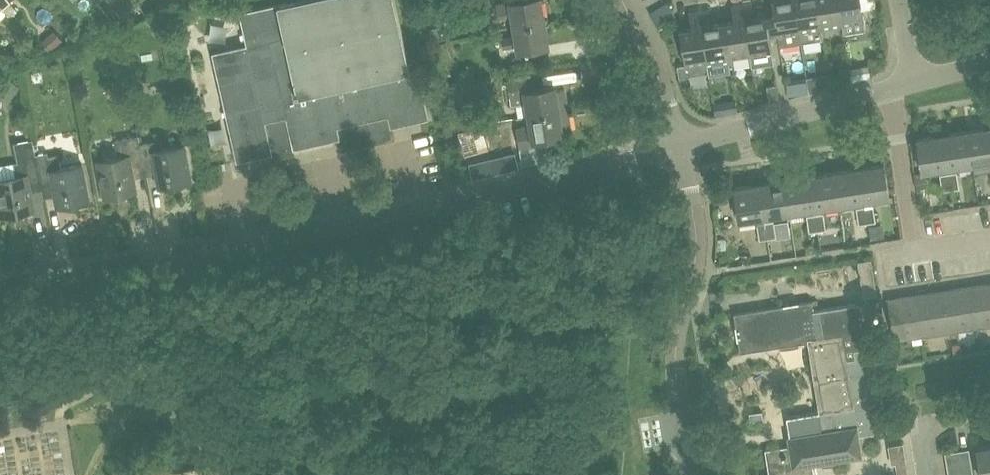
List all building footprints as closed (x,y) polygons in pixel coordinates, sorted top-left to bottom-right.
[(10,1),(9,0),(0,0),(0,7),(1,9),(10,1)] [(286,150),(338,138),(341,151),(395,139),(392,126),(428,118),(417,66),(410,68),(395,0),(290,0),(239,11),(247,44),(212,52),(237,161),(272,153),(273,155),(273,156),(274,157),(276,158),(277,158),(278,158),(280,158),(281,158),(282,157),(284,157),(284,156),(285,154),(286,152),(286,151),(286,150)] [(421,3),(423,19),(455,13),(454,10),(490,4),(489,0),(438,0),(421,3)] [(499,18),(512,15),(514,25),(544,18),(541,0),(516,0),(497,3),(499,18)] [(779,44),(801,41),(799,30),(795,0),(773,0),(775,13),(770,14),(773,34),(778,33),(779,44)] [(822,32),(817,0),(795,0),(799,30),(801,41),(823,38),(822,32)] [(822,32),(826,31),(825,25),(842,22),(839,0),(817,0),(822,32)] [(842,22),(844,32),(866,29),(861,0),(839,0),(842,22)] [(754,17),(752,1),(741,3),(749,53),(766,50),(767,56),(772,56),(769,34),(773,34),(770,14),(754,17)] [(733,20),(723,22),(729,63),(733,62),(732,56),(749,53),(741,3),(731,5),(733,20)] [(710,8),(699,10),(707,60),(724,57),(725,63),(729,63),(723,22),(712,24),(710,8)] [(707,60),(699,10),(689,12),(692,27),(680,29),(686,70),(691,69),(690,62),(707,60)] [(503,49),(517,47),(518,50),(548,45),(544,18),(514,25),(515,35),(502,38),(503,49)] [(427,28),(430,40),(439,38),(437,26),(427,28)] [(54,29),(41,40),(51,52),(63,40),(54,29)] [(575,90),(591,89),(590,75),(574,77),(575,90)] [(511,105),(526,103),(528,115),(568,109),(565,89),(556,91),(555,86),(530,90),(528,77),(507,80),(511,105)] [(457,129),(458,129),(480,122),(468,83),(445,89),(457,129)] [(563,135),(562,130),(571,128),(568,109),(528,115),(533,146),(549,143),(548,137),(563,135)] [(445,137),(453,135),(450,126),(442,129),(445,137)] [(465,155),(477,152),(489,149),(484,130),(483,126),(473,129),(473,127),(458,131),(465,155)] [(968,131),(973,163),(989,161),(989,160),(989,127),(968,131)] [(968,131),(943,134),(948,167),(973,163),(968,131)] [(943,134),(917,139),(922,171),(948,167),(943,134)] [(115,140),(118,156),(97,160),(104,196),(136,191),(133,177),(145,175),(139,144),(140,144),(140,143),(138,135),(115,140)] [(16,176),(0,179),(0,204),(2,216),(34,210),(30,192),(42,190),(36,154),(33,139),(14,142),(18,162),(14,162),(16,176)] [(162,140),(140,143),(140,144),(139,144),(145,175),(157,173),(159,187),(191,181),(184,144),(163,148),(162,140)] [(58,150),(36,154),(42,190),(44,197),(55,195),(57,206),(89,200),(82,164),(62,167),(58,150)] [(885,164),(859,168),(864,201),(890,196),(885,164)] [(859,168),(834,172),(839,204),(864,201),(859,168)] [(834,172),(809,176),(815,208),(839,204),(834,172)] [(958,172),(949,173),(952,189),(961,188),(958,172)] [(952,189),(949,173),(941,174),(943,191),(952,189)] [(809,176),(785,180),(790,212),(815,208),(809,176)] [(785,180),(760,184),(765,216),(790,212),(785,180)] [(760,184),(734,188),(739,220),(765,216),(760,184)] [(874,205),(865,206),(868,223),(876,222),(874,205)] [(868,223),(865,206),(856,208),(859,224),(868,223)] [(824,213),(815,214),(818,231),(827,229),(824,213)] [(818,231),(815,214),(807,216),(809,232),(818,231)] [(775,221),(766,222),(768,238),(777,237),(775,221)] [(768,238),(766,222),(757,223),(760,240),(768,238)] [(858,262),(863,297),(877,295),(871,260),(858,262)] [(971,286),(978,326),(989,324),(989,283),(971,286)] [(971,286),(944,290),(950,331),(978,326),(971,286)] [(944,290),(917,294),(923,335),(950,331),(944,290)] [(917,294),(889,299),(897,353),(903,352),(900,338),(923,335),(917,294)] [(740,352),(808,341),(818,339),(818,337),(812,300),(734,313),(740,352)] [(882,433),(862,303),(818,310),(822,336),(818,337),(818,339),(808,341),(822,431),(787,436),(788,446),(765,449),(769,474),(767,474),(814,474),(813,465),(863,457),(860,436),(882,433)] [(787,349),(769,354),(772,365),(790,359),(787,349)] [(891,464),(895,464),(897,474),(908,474),(903,443),(888,446),(891,464)] [(977,448),(981,474),(989,474),(989,446),(977,448)] [(959,451),(945,454),(947,465),(971,462),(969,450),(959,451)] [(949,474),(962,474),(972,473),(971,462),(947,465),(949,474)]
